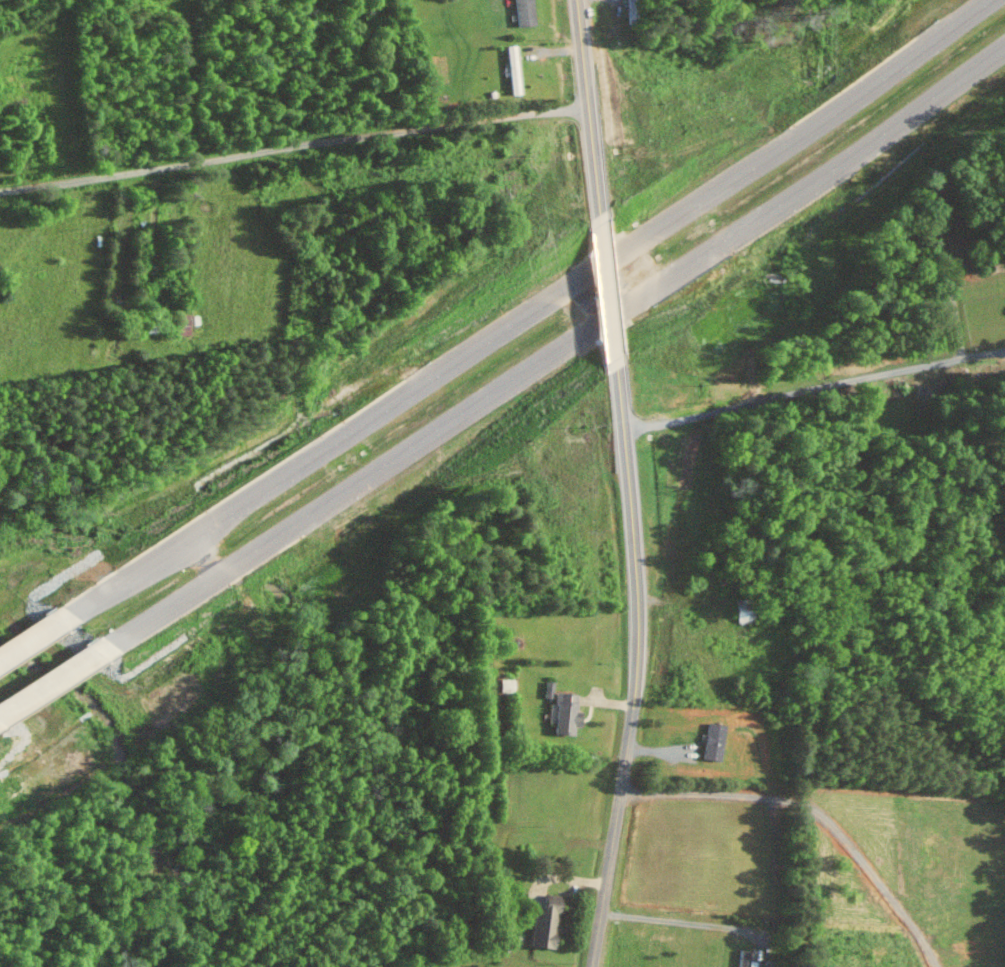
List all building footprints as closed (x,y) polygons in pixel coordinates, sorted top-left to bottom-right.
[(529,0),(512,0),(514,27),(531,26),(529,0)] [(508,95),(518,94),(517,46),(506,46),(508,95)] [(199,315),(177,316),(178,336),(190,335),(189,325),(199,324),(199,315)] [(578,728),(579,712),(575,712),(575,694),(554,693),(552,735),(572,736),(572,728),(578,728)] [(701,759),(720,761),(723,725),(705,723),(701,759)] [(528,947),(551,950),(558,896),(542,894),(540,911),(532,910),(528,947)] [(756,961),(749,961),(749,950),(738,950),(738,966),(755,966),(756,961)]
